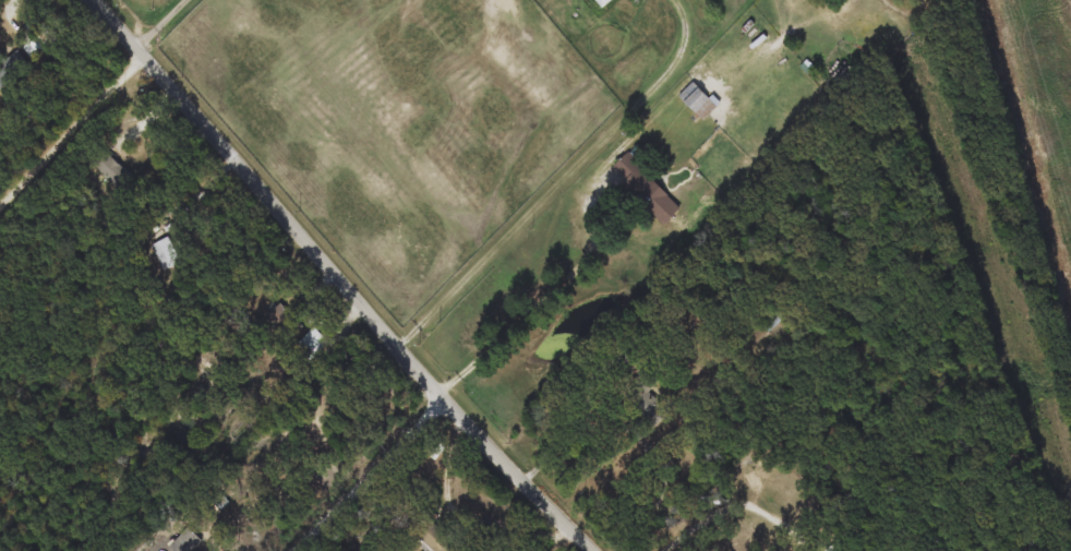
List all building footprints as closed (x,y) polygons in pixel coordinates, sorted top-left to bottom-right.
[(614,0),(596,0),(603,9),(614,0)] [(32,57),(24,48),(37,35),(46,44),(32,57)] [(29,68),(0,90),(0,55),(4,61),(17,51),(29,68)] [(679,97),(694,83),(718,107),(705,121),(679,97)] [(135,182),(121,196),(91,165),(105,152),(135,182)] [(682,209),(663,226),(612,168),(630,152),(682,209)] [(178,264),(163,269),(153,243),(168,238),(178,264)] [(289,342),(266,319),(280,303),(304,327),(289,342)] [(750,337),(775,311),(783,319),(757,344),(750,337)] [(310,361),(296,347),(314,327),(328,343),(310,361)] [(624,396),(650,371),(661,381),(650,392),(670,411),(654,427),(624,396)] [(461,548),(458,550),(430,550),(408,532),(423,515),(461,548)] [(202,541),(191,550),(171,550),(168,548),(188,528),(202,541)]
